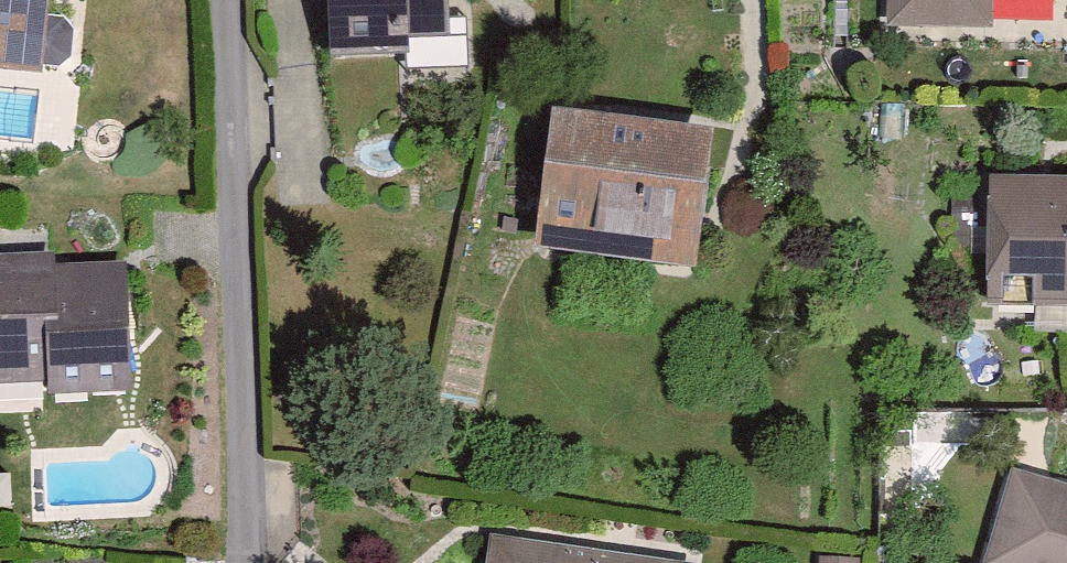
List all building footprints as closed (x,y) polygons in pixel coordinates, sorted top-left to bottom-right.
[(46,70),(48,0),(0,0),(0,69),(46,70)] [(326,44),(405,45),(405,28),(447,26),(443,0),(326,0),(326,44)] [(888,26),(988,23),(991,0),(884,0),(888,26)] [(548,110),(533,232),(682,253),(694,126),(548,110)] [(973,297),(1066,301),(1066,176),(979,172),(973,297)] [(39,374),(47,389),(124,382),(113,263),(60,266),(56,248),(0,251),(0,381),(39,374)] [(984,549),(1013,562),(1066,562),(1066,478),(1017,463),(984,549)] [(489,562),(698,562),(699,561),(494,528),(489,562)]
